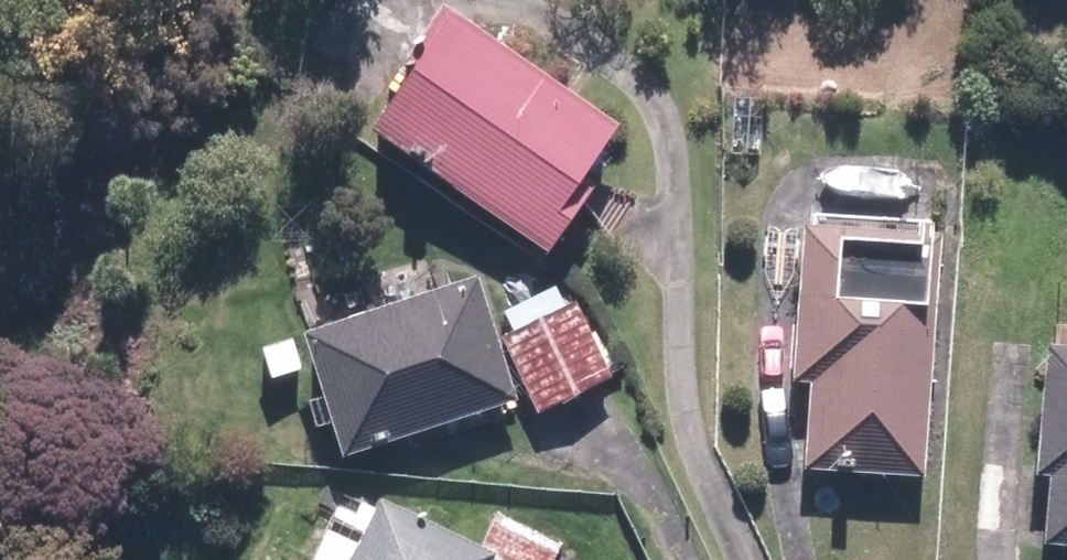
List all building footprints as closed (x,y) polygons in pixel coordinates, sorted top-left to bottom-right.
[(375,131),(550,255),(594,194),(584,186),(625,129),(446,2),(405,60),(418,69),(375,131)] [(807,469),(927,477),(943,233),(807,223),(797,383),(812,384),(807,469)] [(522,401),(481,277),(308,334),(349,457),(522,401)] [(567,309),(557,287),(506,310),(516,331),(567,309)] [(539,410),(614,377),(580,302),(567,309),(516,331),(505,336),(539,410)] [(1049,344),(1038,475),(1053,476),(1047,544),(1066,546),(1066,345),(1049,344)] [(339,505),(315,559),(551,559),(559,541),(500,515),(486,548),(381,502),(373,520),(339,505)]
